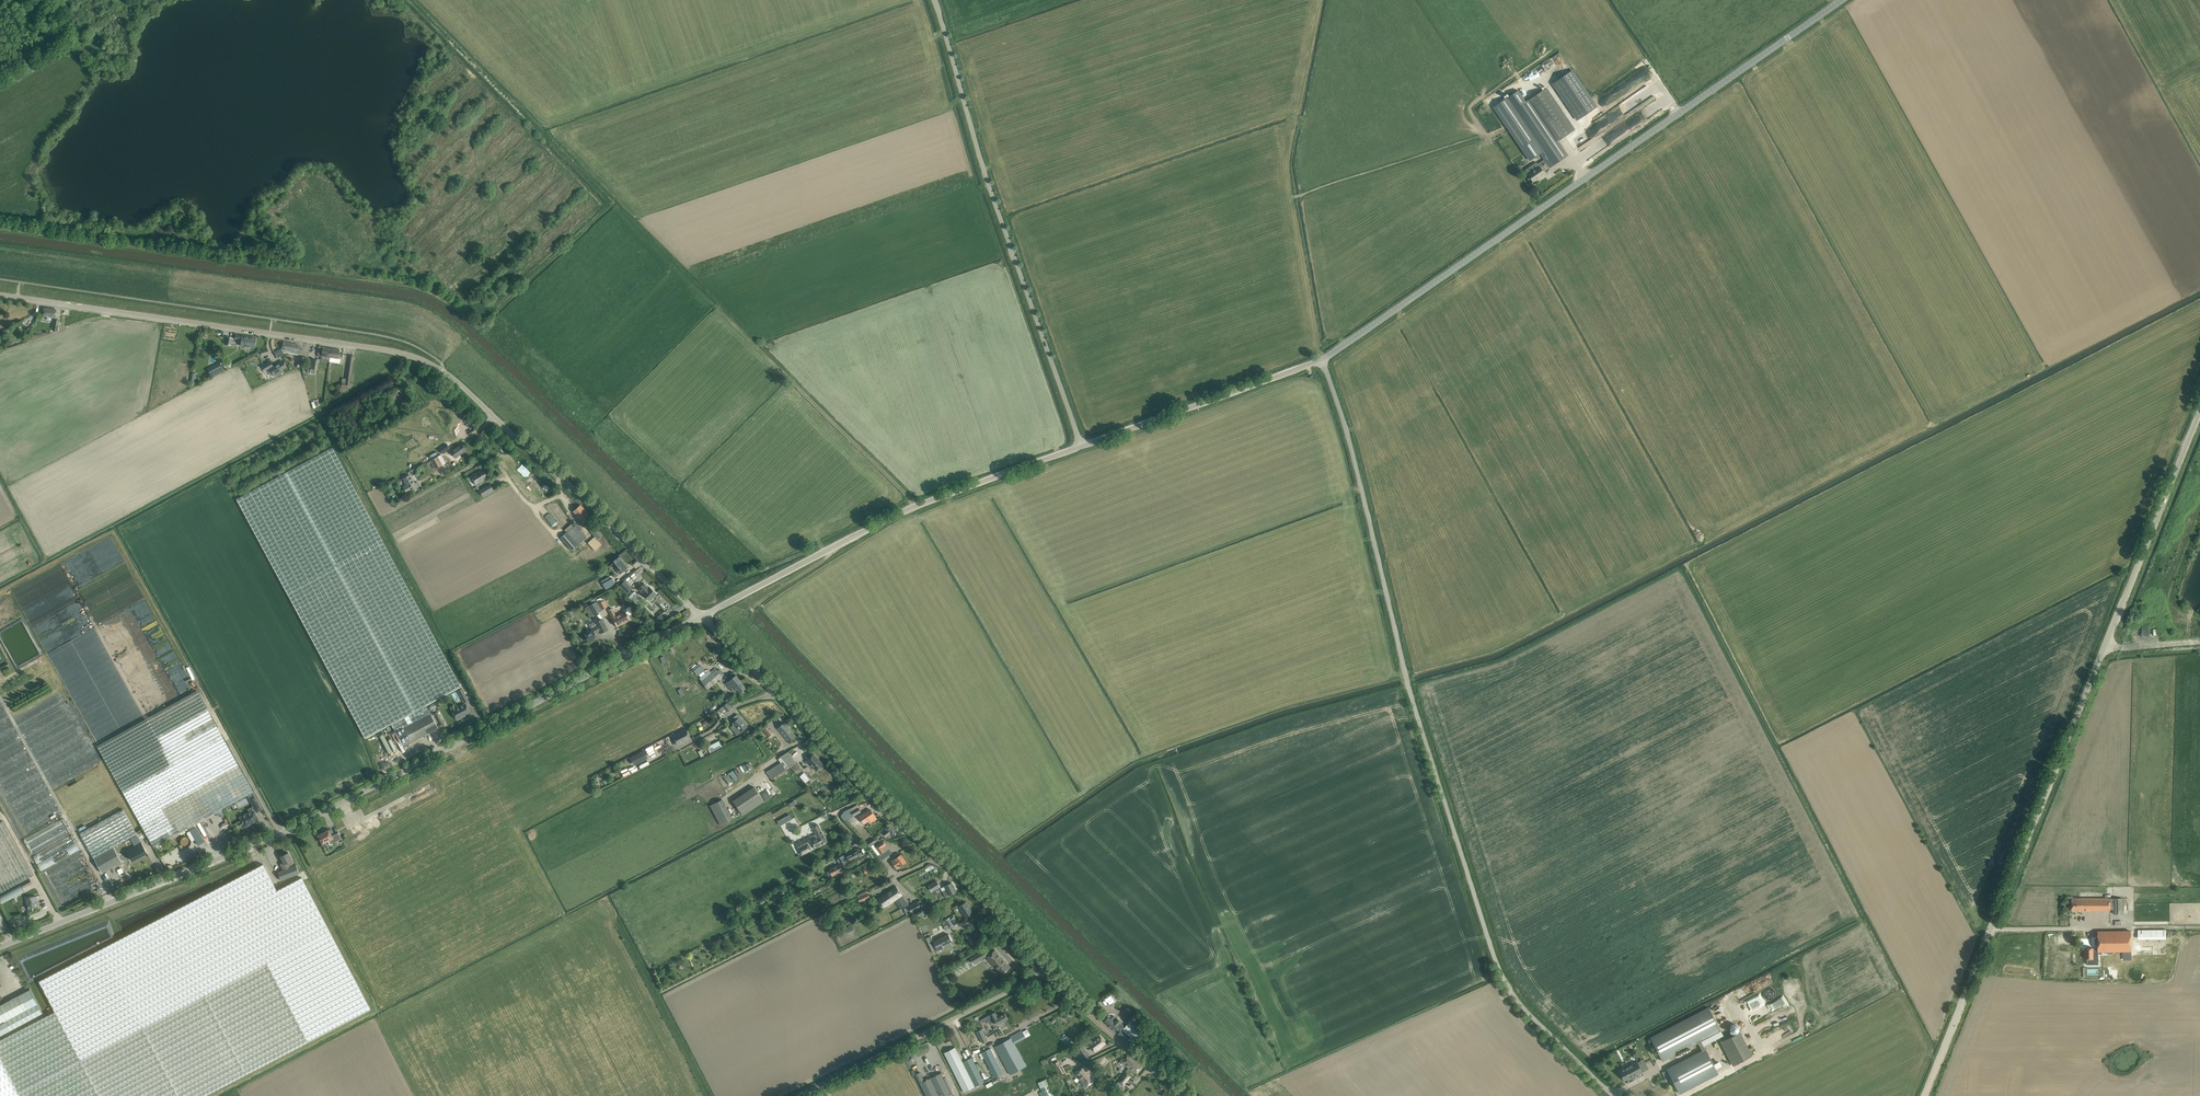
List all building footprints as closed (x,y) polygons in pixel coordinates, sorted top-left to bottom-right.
[(1596,107),(1572,70),(1553,83),(1577,120),(1596,107)] [(1530,99),(1558,141),(1575,130),(1546,88),(1530,99)] [(1494,106),(1531,160),(1540,154),(1545,161),(1549,167),(1549,168),(1568,155),(1558,141),(1530,99),(1526,101),(1518,90),(1494,106)] [(1545,161),(1538,165),(1535,160),(1524,168),(1533,182),(1540,177),(1541,178),(1545,175),(1543,171),(1549,167),(1545,161)] [(55,317),(55,315),(56,309),(44,308),(43,315),(55,317)] [(58,331),(59,320),(54,319),(53,329),(51,328),(51,330),(58,331)] [(240,346),(245,346),(245,348),(250,349),(251,346),(255,347),(256,338),(242,336),(241,338),(240,338),(241,336),(235,335),(235,339),(240,340),(241,340),(240,346)] [(284,342),(282,349),(297,352),(297,353),(301,354),(302,347),(298,346),(299,345),(284,342)] [(318,352),(318,355),(322,356),(330,357),(332,348),(325,347),(319,346),(318,352)] [(281,348),(274,352),(277,358),(284,354),(281,348)] [(330,357),(330,362),(335,362),(335,358),(341,359),(342,359),(343,354),(339,354),(339,349),(332,348),(330,357)] [(262,350),(256,352),(258,357),(262,356),(261,355),(268,353),(267,349),(262,350)] [(341,387),(349,388),(354,356),(350,355),(346,383),(342,382),(341,387)] [(214,376),(229,368),(233,366),(231,362),(224,365),(221,362),(209,368),(214,376)] [(273,374),(286,366),(283,362),(274,367),(270,362),(263,366),(265,370),(270,368),(270,369),(273,374)] [(461,443),(451,450),(456,457),(466,450),(461,443)] [(446,444),(439,449),(442,453),(449,448),(446,444)] [(365,738),(391,724),(403,746),(438,727),(426,705),(461,687),(332,448),(236,499),(286,592),(365,738)] [(445,463),(443,458),(441,454),(430,460),(430,461),(431,462),(435,468),(445,463)] [(483,469),(471,476),(476,484),(488,477),(483,469)] [(417,482),(415,483),(410,474),(403,478),(406,485),(403,486),(406,492),(419,486),(417,482)] [(483,496),(489,492),(493,490),(490,484),(479,490),(483,496)] [(583,523),(586,519),(590,516),(581,505),(573,511),(583,523)] [(548,511),(543,515),(554,527),(558,523),(548,511)] [(582,529),(577,522),(573,525),(571,524),(565,529),(567,532),(561,537),(572,550),(586,537),(580,530),(582,529)] [(595,527),(591,530),(590,531),(595,536),(588,543),(595,550),(597,548),(602,544),(597,539),(602,534),(595,527)] [(625,564),(619,556),(613,561),(617,566),(615,568),(620,574),(627,568),(624,565),(625,564)] [(615,584),(612,578),(610,579),(602,583),(606,589),(615,584)] [(620,585),(627,593),(632,588),(624,581),(620,585)] [(644,583),(638,588),(643,593),(643,594),(649,600),(650,600),(651,600),(652,599),(653,598),(653,597),(656,593),(650,587),(649,588),(644,583)] [(641,601),(638,598),(640,596),(634,591),(629,596),(634,602),(637,605),(641,601)] [(607,607),(604,600),(603,600),(601,597),(597,599),(602,609),(607,607)] [(592,603),(588,606),(593,615),(602,610),(597,601),(592,603)] [(617,626),(629,619),(630,619),(627,613),(628,612),(629,613),(630,614),(633,613),(633,611),(631,607),(629,606),(626,608),(627,611),(626,612),(625,611),(616,616),(612,608),(609,610),(613,617),(612,618),(617,626)] [(589,632),(585,634),(586,636),(589,641),(596,637),(594,633),(600,630),(601,632),(607,629),(605,625),(602,619),(596,622),(594,623),(593,622),(589,624),(591,628),(588,629),(589,632)] [(700,665),(694,670),(693,670),(697,675),(704,669),(700,665)] [(701,682),(707,689),(723,676),(717,669),(701,682)] [(731,678),(725,683),(730,689),(731,688),(734,692),(737,690),(739,693),(746,687),(736,674),(733,671),(728,675),(731,678)] [(253,792),(222,736),(196,690),(97,745),(123,791),(154,847),(253,792)] [(470,711),(465,702),(452,709),(457,719),(462,716),(462,715),(470,711)] [(728,703),(727,702),(719,709),(723,715),(731,708),(728,703)] [(788,741),(791,738),(795,735),(785,722),(788,719),(783,713),(778,717),(783,723),(777,728),(788,741)] [(735,720),(733,722),(734,723),(733,724),(734,725),(733,726),(735,728),(736,727),(737,728),(734,731),(737,734),(747,726),(737,714),(733,717),(735,720)] [(775,735),(770,729),(767,725),(764,728),(763,728),(758,732),(762,736),(765,732),(769,736),(771,738),(775,735)] [(677,745),(690,738),(686,729),(672,736),(677,745)] [(379,736),(388,753),(397,749),(391,738),(387,741),(383,734),(379,736)] [(719,740),(707,747),(710,752),(722,746),(719,740)] [(634,765),(649,758),(644,750),(630,757),(634,765)] [(814,753),(814,754),(812,751),(807,755),(809,758),(806,760),(810,766),(811,765),(816,771),(820,767),(821,768),(823,766),(823,765),(823,764),(814,753)] [(791,767),(796,762),(788,752),(781,756),(791,767)] [(781,762),(767,771),(772,779),(786,770),(781,762)] [(803,772),(800,776),(805,782),(809,779),(803,772)] [(754,786),(733,800),(743,815),(764,801),(754,786)] [(249,797),(257,812),(261,809),(254,795),(249,797)] [(723,799),(710,805),(720,824),(733,818),(723,799)] [(842,814),(841,816),(845,821),(861,812),(857,805),(850,808),(843,812),(844,813),(842,814)] [(94,858),(114,847),(137,834),(123,809),(80,833),(94,858)] [(255,809),(240,817),(245,827),(251,824),(250,822),(258,818),(255,812),(256,811),(255,809)] [(871,810),(860,817),(862,819),(861,820),(863,823),(864,822),(864,823),(870,819),(872,822),(876,819),(871,810)] [(64,818),(24,838),(31,853),(72,834),(64,818)] [(34,875),(3,820),(0,822),(0,894),(34,875)] [(825,843),(825,844),(827,843),(818,824),(812,827),(817,837),(810,841),(814,849),(825,843)] [(895,829),(893,827),(890,824),(886,828),(887,829),(883,833),(886,837),(890,834),(892,836),(895,835),(899,831),(896,828),(895,829)] [(198,845),(204,841),(196,827),(190,830),(198,845)] [(333,844),(333,843),(341,838),(338,832),(332,836),(329,829),(318,835),(322,843),(328,841),(330,846),(333,844)] [(33,855),(41,870),(81,849),(73,834),(33,855)] [(870,846),(875,842),(876,841),(874,838),(867,842),(870,846)] [(878,855),(880,853),(881,854),(885,851),(883,847),(886,845),(883,840),(875,846),(874,844),(871,846),(878,855)] [(811,849),(808,843),(802,846),(800,841),(795,843),(801,854),(811,849)] [(147,853),(141,842),(126,850),(133,861),(147,853)] [(114,847),(94,858),(102,873),(122,862),(114,847)] [(864,853),(865,852),(863,848),(862,849),(861,848),(859,849),(858,847),(852,850),(853,852),(848,854),(844,856),(843,855),(837,858),(838,859),(837,859),(839,863),(840,863),(841,865),(847,862),(847,861),(848,861),(848,862),(853,860),(852,859),(864,853)] [(299,873),(296,865),(294,866),(291,860),(292,860),(288,852),(281,856),(284,862),(280,864),(283,870),(278,872),(281,880),(299,873)] [(901,855),(893,860),(892,861),(897,868),(900,866),(901,866),(901,865),(906,862),(901,855)] [(246,1074),(370,1009),(332,935),(321,914),(318,908),(302,877),(277,890),(263,864),(164,916),(39,981),(55,1012),(0,1040),(0,1095),(204,1095),(246,1074)] [(840,864),(830,869),(830,870),(833,876),(843,871),(840,864)] [(869,866),(863,869),(866,874),(872,871),(869,866)] [(30,878),(21,883),(24,888),(32,883),(30,878)] [(941,887),(939,884),(937,881),(929,885),(932,892),(936,890),(941,887)] [(945,886),(941,888),(942,891),(945,897),(956,892),(952,883),(945,886)] [(896,886),(884,895),(890,903),(902,895),(896,886)] [(779,890),(772,893),(774,898),(781,895),(779,890)] [(857,895),(858,897),(860,902),(869,898),(866,891),(857,895)] [(38,907),(37,901),(36,895),(26,897),(28,911),(33,910),(32,908),(38,907)] [(890,903),(884,895),(878,899),(883,908),(890,903)] [(898,899),(903,907),(909,905),(903,896),(898,899)] [(2072,910),(2110,910),(2110,908),(2113,908),(2113,914),(2123,914),(2123,898),(2113,898),(2110,899),(2110,898),(2072,898),(2072,910)] [(911,913),(921,908),(924,906),(921,900),(908,906),(911,913)] [(966,902),(959,907),(966,918),(973,913),(966,902)] [(950,920),(953,925),(954,926),(959,923),(954,917),(950,920)] [(2093,948),(2085,948),(2085,958),(2087,958),(2087,964),(2098,964),(2098,954),(2102,954),(2102,951),(2131,951),(2130,931),(2097,931),(2098,938),(2098,948),(2093,948)] [(931,935),(926,938),(933,953),(934,952),(935,954),(939,953),(938,950),(944,947),(945,949),(950,947),(948,943),(952,941),(949,934),(939,939),(934,941),(931,935)] [(1005,938),(1000,943),(1006,950),(1011,946),(1005,938)] [(1011,967),(995,950),(988,956),(988,955),(989,953),(987,949),(970,957),(973,963),(986,956),(987,957),(988,958),(1002,974),(1011,967)] [(30,989),(20,994),(0,1005),(0,1035),(43,1013),(30,989)] [(1708,1007),(1650,1038),(1662,1061),(1720,1030),(1708,1007)] [(995,1021),(997,1025),(1008,1019),(1005,1013),(998,1017),(995,1012),(986,1017),(990,1024),(995,1021)] [(1779,1012),(1771,1016),(1776,1024),(1784,1020),(1779,1012)] [(1121,1030),(1130,1037),(1134,1040),(1147,1025),(1135,1014),(1121,1030)] [(1111,1019),(1109,1017),(1104,1021),(1115,1031),(1117,1029),(1120,1031),(1124,1026),(1121,1022),(1117,1018),(1114,1016),(1111,1019)] [(977,1031),(980,1037),(974,1040),(977,1046),(983,1043),(988,1040),(982,1029),(977,1031)] [(1011,1038),(1015,1044),(1026,1038),(1022,1030),(1010,1036),(1011,1038)] [(1130,1037),(1121,1030),(1118,1033),(1126,1040),(1130,1037)] [(1740,1031),(1720,1042),(1733,1066),(1753,1055),(1740,1031)] [(1099,1034),(1085,1044),(1087,1047),(1089,1045),(1095,1052),(1098,1050),(1098,1049),(1101,1046),(1101,1047),(1106,1044),(1099,1034)] [(1027,1066),(1015,1044),(1011,1038),(995,1047),(998,1051),(1010,1075),(1027,1066)] [(1077,1056),(1080,1060),(1086,1056),(1083,1052),(1086,1050),(1082,1046),(1077,1049),(1074,1044),(1069,1038),(1064,1042),(1077,1056)] [(975,1086),(962,1062),(955,1047),(944,1052),(964,1092),(975,1086)] [(990,1048),(982,1052),(994,1077),(1003,1073),(990,1048)] [(1705,1048),(1666,1068),(1679,1094),(1718,1074),(1705,1048)] [(907,1055),(907,1059),(909,1062),(913,1062),(916,1060),(917,1057),(914,1053),(911,1053),(907,1055)] [(1129,1068),(1125,1073),(1123,1072),(1117,1080),(1123,1085),(1130,1076),(1128,1074),(1132,1070),(1136,1073),(1142,1067),(1131,1059),(1127,1056),(1122,1062),(1129,1068)] [(962,1062),(975,1086),(984,1082),(972,1057),(962,1062)] [(1061,1065),(1060,1065),(1058,1061),(1053,1064),(1060,1076),(1065,1072),(1061,1065)] [(1637,1062),(1619,1071),(1623,1077),(1627,1075),(1630,1079),(1634,1077),(1634,1076),(1642,1071),(1637,1062)] [(1084,1066),(1075,1072),(1085,1087),(1096,1080),(1089,1071),(1084,1066)] [(944,1077),(941,1072),(924,1081),(920,1072),(915,1074),(926,1095),(953,1095),(944,1077)] [(1044,1095),(1056,1095),(1048,1078),(1038,1083),(1044,1095)] [(1118,1087),(1116,1090),(1122,1095),(1125,1092),(1118,1087)]
